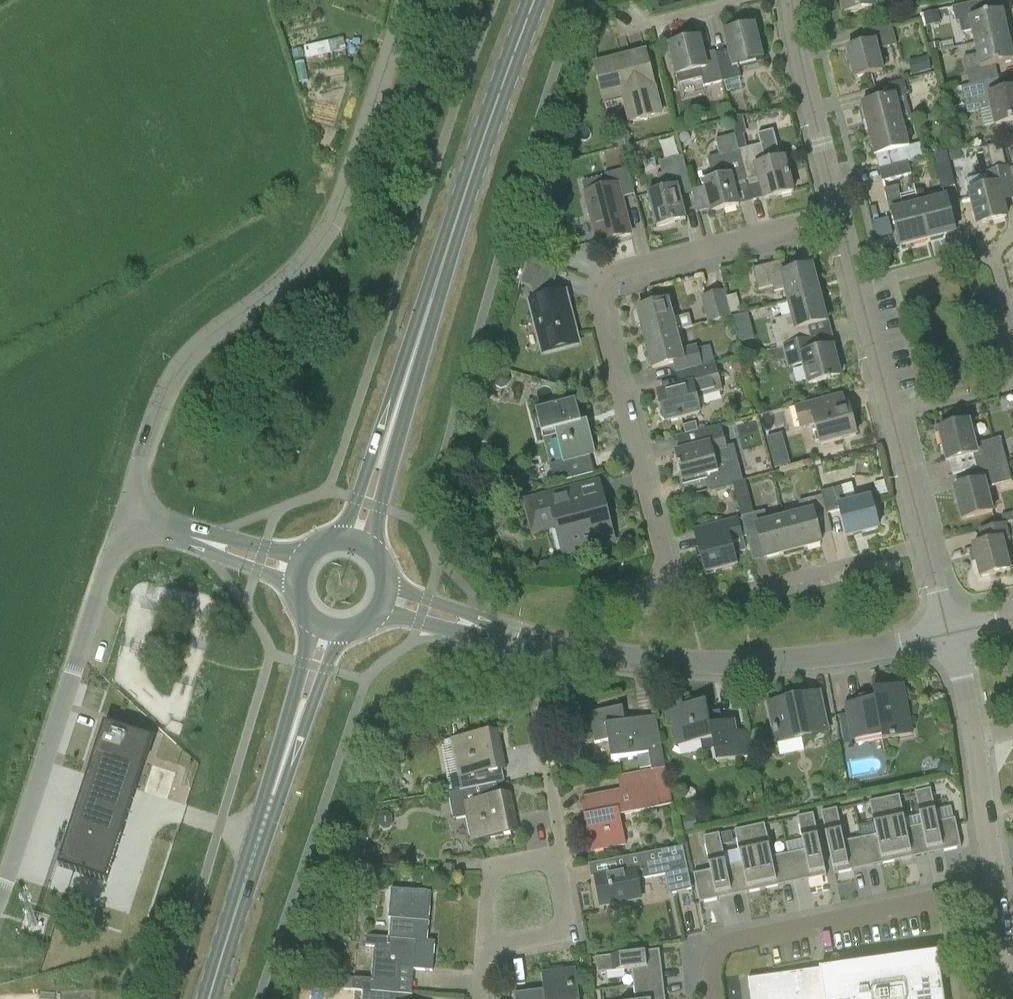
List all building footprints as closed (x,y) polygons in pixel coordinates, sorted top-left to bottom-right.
[(844,14),(876,8),(874,0),(841,0),(844,14)] [(972,31),(975,44),(1008,37),(1002,12),(1003,12),(1000,0),(986,0),(952,8),(955,23),(959,22),(961,34),(972,31)] [(741,78),(738,66),(763,59),(754,26),(724,34),(728,50),(716,53),(723,83),(741,78)] [(885,78),(878,51),(897,46),(892,28),(892,26),(868,32),(872,44),(847,50),(856,86),(885,78)] [(308,57),(347,48),(345,36),(305,46),(308,57)] [(978,55),(963,58),(970,85),(999,79),(996,66),(1012,62),(1012,60),(1008,37),(975,44),(978,55)] [(669,47),(676,76),(678,84),(702,79),(704,87),(723,83),(716,53),(716,51),(703,54),(700,39),(669,47)] [(603,98),(621,93),(629,124),(661,116),(645,53),(595,66),(603,98)] [(910,61),(913,72),(931,69),(929,57),(910,61)] [(996,126),(999,139),(1012,136),(1012,90),(1002,93),(999,79),(970,85),(961,87),(967,113),(991,108),(996,126)] [(861,106),(868,131),(902,122),(911,119),(905,95),(907,94),(904,80),(872,89),(875,102),(861,106)] [(752,201),(764,198),(765,200),(794,192),(785,158),(774,161),(773,156),(779,154),(773,131),(758,135),(761,145),(747,149),(740,118),(732,120),(735,135),(746,178),(752,201)] [(909,146),(902,122),(868,131),(874,156),(875,156),(879,170),(909,162),(924,159),(920,144),(909,146)] [(746,178),(735,135),(715,140),(719,155),(708,158),(713,181),(704,183),(712,213),(739,206),(733,182),(746,178)] [(987,148),(993,171),(1006,167),(1002,150),(1000,145),(987,148)] [(959,151),(947,154),(949,162),(962,158),(959,151)] [(946,152),(933,156),(942,190),(955,187),(949,162),(947,154),(946,152)] [(686,220),(680,197),(693,193),(683,156),(659,162),(662,174),(656,175),(661,191),(648,195),(657,228),(686,220)] [(912,175),(909,162),(879,170),(882,183),(912,175)] [(993,171),(986,173),(990,187),(969,193),(978,225),(1007,218),(1003,203),(1012,200),(1012,185),(1008,167),(1006,167),(993,171)] [(582,183),(585,193),(598,243),(631,234),(621,198),(635,194),(628,168),(605,174),(605,177),(582,183)] [(890,213),(892,212),(901,247),(928,240),(919,205),(903,209),(897,187),(884,190),(890,213)] [(946,198),(919,205),(928,240),(955,233),(946,198)] [(524,271),(555,282),(559,268),(528,258),(524,271)] [(774,292),(785,289),(789,303),(819,295),(812,267),(788,273),(784,261),(752,269),(758,291),(773,287),(774,292)] [(707,325),(731,319),(725,291),(701,297),(707,325)] [(532,303),(544,350),(577,341),(565,294),(532,303)] [(826,322),(819,295),(789,303),(792,315),(781,318),(782,324),(771,327),(775,339),(762,342),(764,352),(773,350),(812,340),(812,337),(810,338),(807,326),(826,322)] [(636,308),(637,310),(634,311),(632,315),(635,324),(638,326),(641,326),(644,340),(681,330),(680,330),(692,327),(689,314),(673,318),(668,300),(636,308)] [(681,349),(680,345),(684,344),(681,330),(644,340),(652,368),(673,363),(677,375),(715,365),(710,345),(698,348),(697,345),(681,349)] [(752,330),(737,334),(739,343),(754,339),(752,330)] [(832,347),(815,351),(812,340),(773,350),(776,363),(786,360),(788,369),(804,365),(808,384),(840,376),(832,347)] [(658,392),(662,406),(661,407),(660,408),(659,409),(658,411),(658,412),(658,414),(658,415),(659,416),(659,417),(660,418),(661,419),(662,419),(663,420),(665,420),(666,422),(699,413),(696,399),(722,392),(715,365),(677,375),(680,387),(658,392)] [(800,429),(816,425),(821,445),(856,436),(848,406),(846,406),(842,394),(788,409),(794,430),(800,428),(800,429)] [(587,422),(581,424),(575,400),(536,410),(542,435),(555,432),(563,462),(549,466),(554,483),(595,473),(590,455),(595,454),(587,422)] [(947,462),(949,462),(952,475),(977,469),(1006,462),(1000,438),(975,445),(969,422),(938,430),(947,462)] [(677,437),(680,451),(674,453),(681,482),(719,472),(714,453),(733,448),(730,435),(724,437),(721,425),(677,437)] [(787,454),(772,458),(775,469),(790,465),(787,454)] [(993,512),(986,487),(1011,481),(1006,462),(977,469),(981,483),(954,489),(962,520),(993,512)] [(531,535),(563,527),(570,553),(614,541),(597,480),(522,500),(531,535)] [(751,554),(764,551),(765,558),(792,551),(784,518),(767,523),(764,511),(754,514),(745,480),(732,484),(751,554)] [(821,492),(823,496),(827,514),(841,510),(848,537),(878,529),(870,499),(846,505),(841,487),(821,492)] [(802,514),(784,518),(792,551),(821,544),(819,536),(832,533),(827,514),(823,496),(799,502),(802,514)] [(736,566),(731,544),(744,540),(738,518),(694,530),(706,574),(736,566)] [(979,531),(982,545),(973,547),(980,577),(1010,570),(1003,541),(1010,539),(1006,524),(979,531)] [(881,735),(882,740),(913,734),(904,685),(887,688),(888,693),(860,698),(861,703),(844,706),(851,741),(881,735)] [(801,703),(800,698),(769,704),(776,739),(795,735),(796,739),(828,732),(821,698),(801,703)] [(667,721),(673,720),(678,745),(713,738),(717,762),(752,755),(747,731),(736,733),(734,721),(710,725),(706,702),(683,706),(682,701),(664,704),(667,721)] [(649,753),(652,771),(665,769),(655,716),(625,722),(623,707),(589,714),(594,744),(608,742),(612,760),(649,753)] [(62,855),(58,867),(73,872),(107,883),(111,871),(114,859),(118,848),(122,836),(125,824),(133,801),(137,790),(138,790),(155,738),(103,721),(86,773),(88,773),(84,785),(77,808),(73,820),(69,832),(65,843),(62,855)] [(453,739),(460,778),(505,770),(498,731),(453,739)] [(672,805),(665,769),(652,771),(619,777),(621,791),(585,798),(588,815),(585,816),(592,851),(626,845),(620,815),(672,805)] [(510,793),(498,796),(496,784),(449,793),(453,819),(468,816),(472,841),(517,832),(510,793)] [(931,789),(917,792),(930,854),(961,848),(955,819),(938,822),(931,789)] [(899,795),(885,798),(899,861),(930,854),(917,792),(915,792),(922,826),(906,829),(899,795)] [(867,868),(899,861),(885,798),(869,802),(877,836),(861,839),(867,868)] [(834,875),(867,868),(861,839),(844,842),(837,809),(821,812),(834,875)] [(805,851),(790,854),(796,883),(827,877),(813,814),(797,817),(805,851)] [(764,890),(796,883),(790,854),(772,858),(765,824),(751,827),(764,890)] [(732,897),(764,890),(751,827),(735,830),(742,864),(727,867),(719,834),(732,897)] [(700,904),(732,897),(719,834),(703,837),(710,871),(693,875),(700,904)] [(691,890),(683,847),(614,860),(617,873),(597,876),(602,906),(642,898),(638,878),(669,873),(672,893),(691,890)] [(364,991),(363,992),(411,996),(413,970),(432,972),(435,942),(427,941),(431,893),(392,890),(389,920),(391,920),(389,938),(366,936),(366,946),(378,947),(378,949),(374,948),(372,980),(353,979),(352,990),(364,991)] [(633,980),(663,977),(659,950),(596,958),(598,974),(632,970),(633,980)] [(746,979),(749,998),(944,998),(937,952),(746,979)] [(543,990),(514,994),(515,998),(579,998),(575,969),(541,973),(543,990)] [(633,980),(635,998),(665,998),(663,977),(633,980)]
